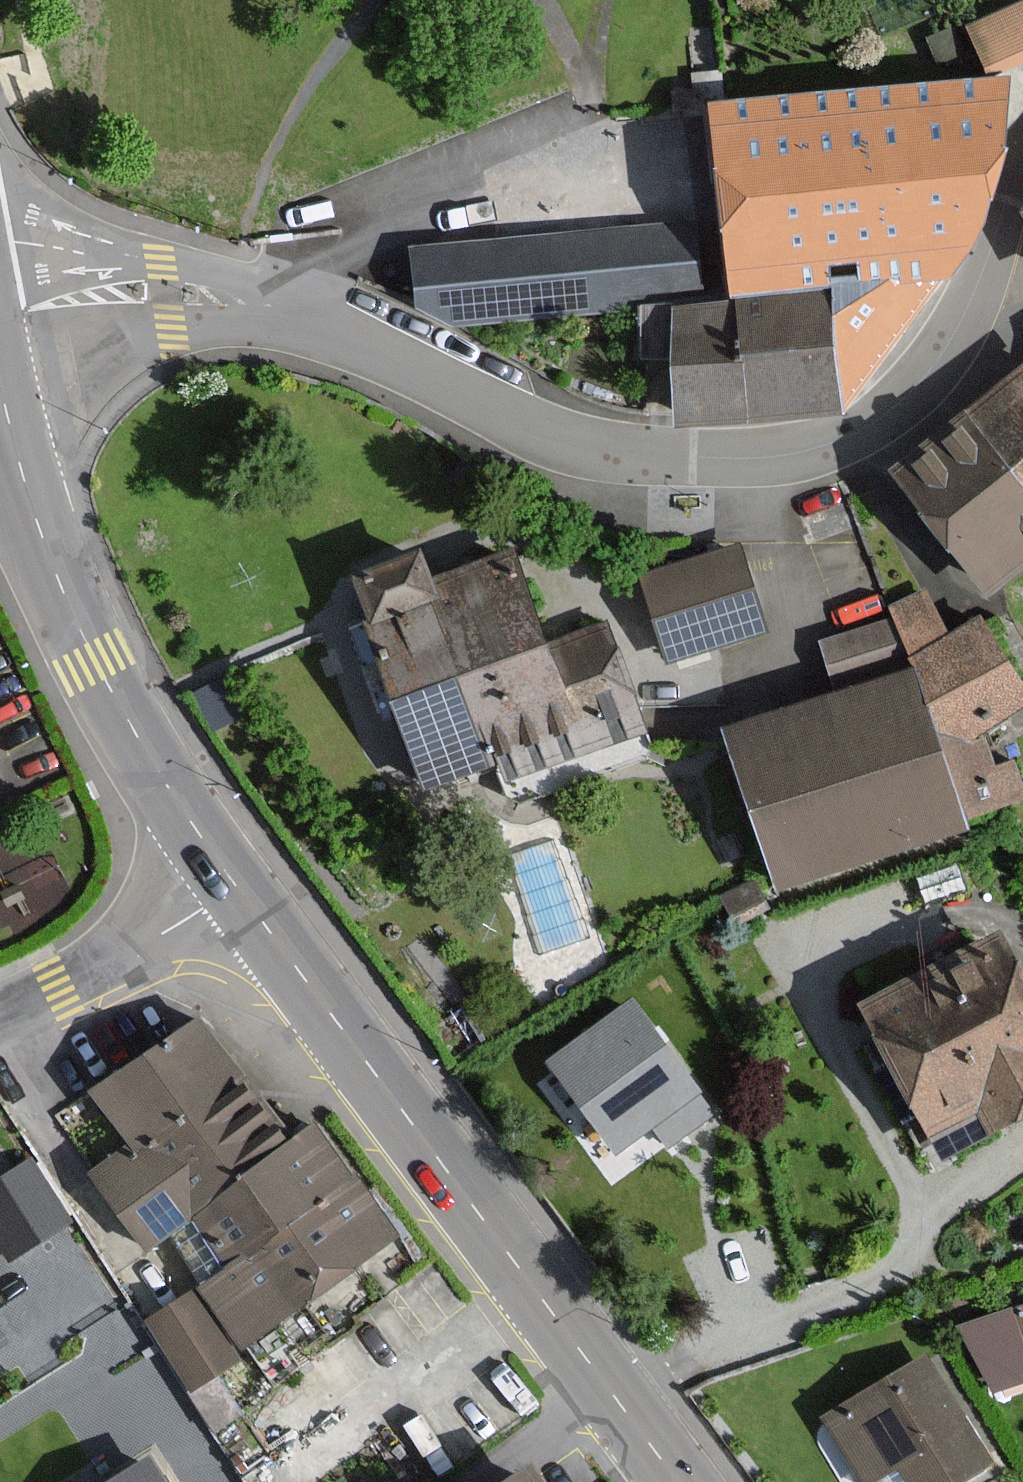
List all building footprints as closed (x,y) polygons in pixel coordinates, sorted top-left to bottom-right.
[(970,26),(993,78),(1022,64),(1022,3),(970,26)] [(748,416),(839,408),(950,277),(1006,82),(720,108),(727,187),(730,224),(419,253),(424,304),(451,323),(673,303),(677,352),(681,422),(748,416)] [(1022,566),(1022,370),(966,415),(897,470),(993,590),(1022,566)] [(762,621),(739,552),(642,584),(666,654),(762,621)] [(606,630),(554,649),(549,652),(542,654),(507,560),(433,587),(421,554),(355,579),(368,612),(373,625),(431,780),(500,754),(510,779),(586,751),(643,729),(606,630)] [(893,607),(897,620),(826,642),(843,695),(732,730),(781,887),(963,830),(959,816),(1020,797),(1011,768),(991,774),(979,735),(1022,708),(1022,693),(981,623),(951,641),(925,592),(893,607)] [(933,1128),(981,1104),(992,1125),(1022,1109),(1022,985),(1018,974),(1000,940),(870,1007),(933,1128)] [(710,1110),(629,1004),(550,1063),(616,1149),(655,1120),(671,1140),(710,1110)] [(194,1213),(211,1235),(235,1267),(206,1288),(247,1343),(390,1236),(349,1182),(308,1128),(284,1146),(191,1024),(96,1095),(135,1147),(95,1177),(148,1248),(194,1213)] [(30,1163),(0,1182),(0,1236),(12,1255),(66,1222),(30,1163)] [(236,1358),(191,1293),(149,1323),(194,1387),(236,1358)] [(990,1387),(1022,1376),(1022,1310),(1014,1313),(970,1327),(990,1387)] [(927,1360),(828,1417),(866,1481),(867,1481),(903,1461),(915,1481),(953,1481),(987,1462),(975,1441),(927,1360)] [(151,1457),(113,1481),(168,1481),(151,1457)] [(528,1472),(514,1481),(536,1481),(528,1472)]
